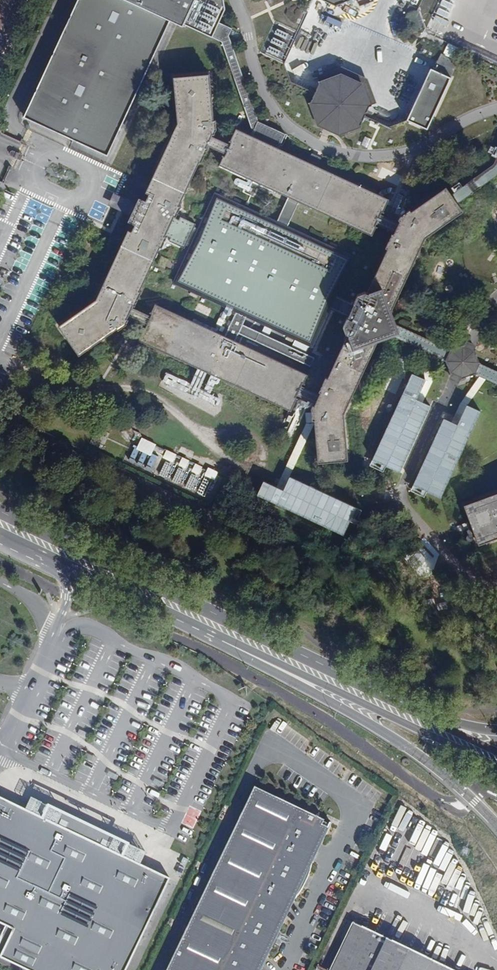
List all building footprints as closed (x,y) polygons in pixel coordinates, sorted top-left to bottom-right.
[(220,46),(250,130),(248,133),(279,148),(286,134),(260,122),(229,35),(232,28),(220,22),(226,9),(223,0),(78,0),(31,105),(113,144),(170,25),(182,30),(183,28),(220,46)] [(274,28),(268,55),(286,59),(292,32),(274,28)] [(299,36),(294,47),(305,52),(310,40),(299,36)] [(449,43),(444,54),(454,58),(459,47),(449,43)] [(452,79),(431,70),(406,123),(429,132),(452,79)] [(319,123),(339,133),(362,125),(361,124),(370,106),(372,106),(362,83),(342,73),(318,81),(319,83),(310,101),(309,101),(319,123)] [(210,74),(173,77),(178,123),(145,192),(149,194),(146,200),(139,197),(128,221),(135,224),(132,231),(128,229),(96,298),(58,325),(79,355),(117,329),(118,330),(127,324),(129,318),(127,318),(128,316),(147,325),(151,315),(132,307),(133,305),(134,306),(141,291),(140,290),(160,247),(162,247),(166,237),(170,238),(169,240),(186,247),(188,242),(194,229),(196,223),(180,216),(179,217),(176,216),(181,205),(179,204),(198,160),(200,161),(206,146),(204,146),(205,144),(224,152),(228,142),(210,134),(210,132),(212,133),(216,120),(214,120),(210,74)] [(138,339),(291,410),(298,398),(296,397),(297,395),(315,403),(314,405),(312,404),(310,407),(311,413),(312,419),(313,419),(319,461),(349,457),(344,413),(377,339),(390,337),(426,352),(431,354),(442,359),(443,358),(447,350),(448,348),(397,324),(391,312),(425,236),(461,210),(455,201),(485,179),(496,196),(496,149),(490,164),(449,193),(443,185),(409,209),(408,208),(398,214),(396,218),(398,219),(397,221),(379,213),(380,211),(381,212),(387,199),(279,148),(248,133),(233,127),(228,138),(230,138),(228,142),(224,152),(223,154),(222,154),(218,163),(290,197),(300,202),(371,236),(375,226),(373,225),(374,223),(393,231),(391,233),(390,232),(384,247),(385,247),(366,291),(365,291),(358,294),(353,305),(335,297),(353,257),(288,227),(278,222),(214,193),(197,230),(194,229),(188,242),(191,244),(174,282),(237,311),(247,315),(312,346),(330,306),(348,314),(343,326),(346,333),(347,333),(327,378),(325,377),(319,390),(321,391),(319,393),(302,385),(303,383),(304,384),(309,374),(235,340),(225,335),(155,303),(151,312),(152,313),(151,315),(147,325),(145,327),(144,327),(138,339)] [(110,204),(121,210),(126,199),(115,194),(110,204)] [(278,222),(288,227),(300,202),(290,197),(278,222)] [(225,335),(235,340),(239,332),(243,323),(247,315),(237,311),(225,335)] [(239,332),(311,365),(315,356),(243,323),(239,332)] [(479,362),(474,350),(469,348),(463,346),(447,350),(443,358),(450,373),(456,375),(461,378),(473,374),(478,377),(484,379),(496,385),(496,371),(479,362)] [(417,397),(422,399),(433,377),(430,359),(431,354),(426,352),(423,358),(426,377),(417,397)] [(374,458),(403,471),(434,404),(422,399),(417,397),(426,377),(413,371),(374,458)] [(459,401),(450,421),(456,424),(464,404),(484,379),(478,377),(459,401)] [(413,486),(440,497),(478,410),(464,404),(456,424),(450,421),(442,418),(413,486)] [(285,491),(291,477),(307,426),(309,422),(312,419),(311,413),(306,415),(301,422),(279,488),(285,491)] [(141,437),(137,449),(152,455),(156,443),(141,437)] [(166,450),(163,458),(172,462),(176,454),(166,450)] [(260,497),(350,533),(361,505),(291,477),(285,491),(279,488),(266,483),(260,497)] [(464,504),(478,544),(496,537),(496,492),(464,504)] [(469,520),(454,525),(457,532),(472,527),(469,520)] [(254,786),(166,969),(261,969),(294,902),(299,897),(303,890),(307,882),(311,874),(313,866),(314,858),(331,823),(329,822),(329,824),(323,821),(324,820),(254,786)] [(27,969),(126,969),(170,879),(136,862),(141,851),(36,801),(31,812),(0,797),(0,923),(13,929),(0,957),(27,969)] [(89,824),(92,814),(85,812),(81,821),(89,824)] [(353,920),(328,969),(457,969),(353,920)]
